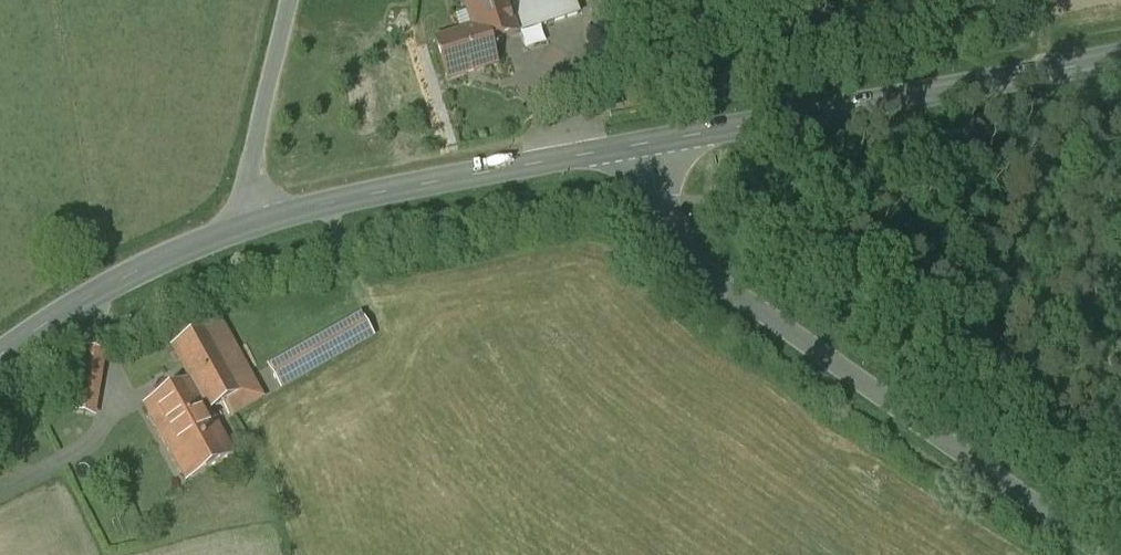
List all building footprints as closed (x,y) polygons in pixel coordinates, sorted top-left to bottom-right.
[(436,43),(447,82),(496,67),(489,44),(514,37),(505,8),(508,7),(506,0),(476,0),(466,3),(475,31),(436,43)] [(508,7),(505,8),(514,37),(549,26),(541,0),(506,0),(508,7)] [(549,26),(579,17),(574,0),(541,0),(549,26)] [(532,48),(552,42),(547,28),(528,34),(532,48)] [(362,316),(269,368),(280,389),(374,338),(362,316)] [(221,322),(173,349),(192,381),(209,412),(222,405),(224,409),(228,407),(233,415),(239,412),(263,398),(221,322)] [(106,355),(74,349),(63,412),(95,417),(106,355)] [(209,412),(192,381),(144,408),(186,483),(234,456),(209,412)]
